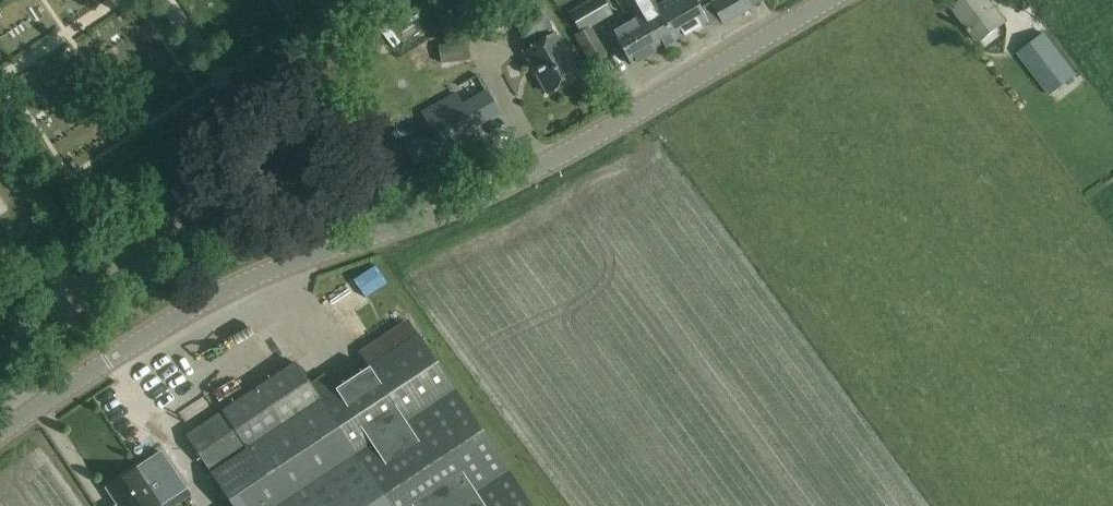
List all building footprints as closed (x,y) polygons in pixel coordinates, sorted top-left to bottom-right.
[(592,64),(608,55),(592,26),(613,14),(605,0),(591,0),(569,13),(580,32),(574,35),(592,64)] [(658,4),(656,0),(627,0),(637,17),(639,15),(658,49),(674,39),(655,6),(658,4)] [(699,8),(695,3),(700,0),(665,0),(658,4),(655,6),(674,39),(706,21),(708,24),(720,18),(723,24),(752,7),(748,0),(713,0),(699,8)] [(989,0),(961,0),(953,7),(979,40),(1005,21),(989,0)] [(547,93),(578,75),(540,8),(516,22),(526,39),(532,35),(536,43),(523,50),(547,93)] [(639,15),(637,17),(627,22),(622,14),(607,22),(613,32),(632,64),(658,49),(639,15)] [(1016,54),(1049,96),(1078,73),(1045,31),(1016,54)] [(438,46),(441,64),(471,59),(468,41),(438,46)] [(443,98),(423,109),(439,140),(497,110),(487,90),(449,109),(443,98)] [(429,135),(405,147),(413,165),(438,153),(429,135)] [(408,321),(360,352),(371,369),(336,393),(325,376),(312,385),(296,361),(258,386),(186,434),(233,505),(232,505),(531,505),(408,321)] [(186,487),(162,452),(140,421),(114,439),(134,468),(135,468),(147,486),(152,483),(165,501),(186,487)] [(134,468),(108,487),(121,505),(157,505),(159,504),(165,501),(152,483),(147,486),(135,468),(134,468)]
